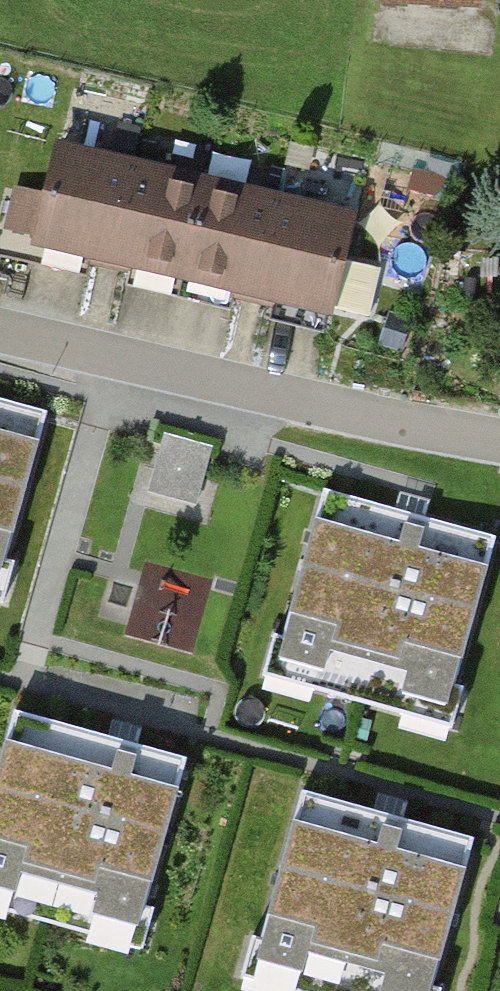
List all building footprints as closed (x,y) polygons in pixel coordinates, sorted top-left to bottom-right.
[(47,196),(34,251),(90,264),(93,250),(131,259),(128,272),(234,297),(237,285),(274,294),(272,305),(326,318),(329,306),(368,315),(379,267),(340,258),(350,218),(58,149),(47,196)] [(47,196),(3,186),(0,199),(0,243),(34,251),(47,196)] [(0,408),(0,575),(44,421),(0,408)] [(212,447),(164,434),(147,492),(196,505),(212,447)] [(284,651),(273,648),(262,690),(452,742),(464,700),(456,698),(498,549),(325,501),(284,651)] [(9,578),(0,576),(0,610),(9,578)] [(10,717),(0,751),(0,924),(144,964),(154,927),(148,925),(192,767),(10,717)] [(248,948),(236,990),(238,990),(436,990),(477,848),(302,798),(259,951),(248,948)]
